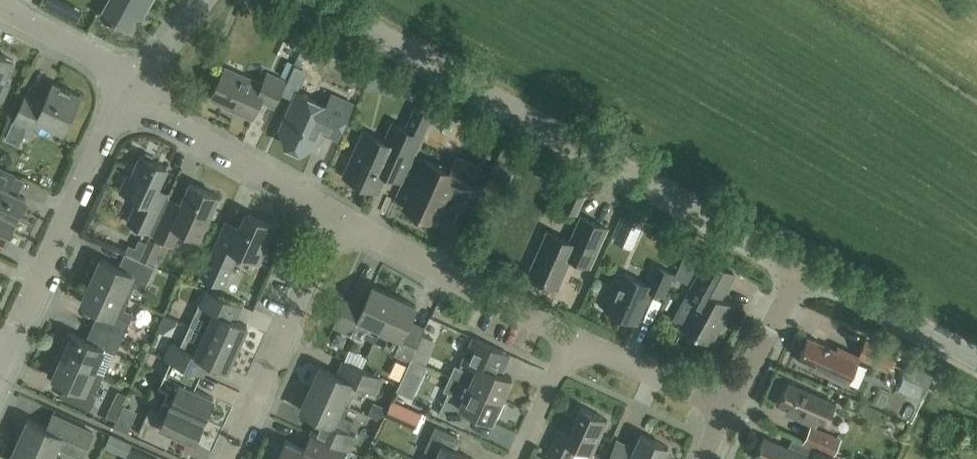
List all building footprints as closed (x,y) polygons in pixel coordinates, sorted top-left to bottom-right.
[(151,0),(107,0),(100,13),(114,20),(112,22),(125,29),(126,27),(131,29),(138,15),(142,17),(151,0)] [(300,50),(305,37),(294,33),(288,45),(300,50)] [(288,62),(294,49),(281,43),(276,56),(288,62)] [(13,60),(0,54),(0,98),(2,99),(9,84),(3,81),(13,60)] [(262,83),(225,67),(211,98),(232,108),(232,109),(252,119),(261,100),(274,106),(285,81),(266,73),(262,83)] [(370,74),(364,89),(386,98),(393,83),(370,74)] [(64,131),(80,94),(53,82),(46,98),(27,90),(6,139),(19,145),(27,127),(37,131),(41,121),(64,131)] [(324,110),(294,96),(287,111),(291,113),(280,136),(284,146),(300,153),(309,149),(313,141),(317,142),(320,136),(334,142),(350,108),(330,98),(324,110)] [(363,131),(344,174),(378,190),(386,172),(401,179),(420,137),(436,105),(419,96),(404,128),(392,123),(384,140),(363,131)] [(152,233),(169,194),(156,188),(166,166),(142,155),(132,177),(127,175),(120,190),(138,198),(128,221),(152,233)] [(475,195),(487,169),(456,156),(450,170),(422,158),(413,180),(415,181),(404,207),(435,221),(446,195),(449,196),(453,185),(475,195)] [(14,174),(0,168),(0,212),(15,219),(25,197),(7,189),(14,174)] [(169,194),(152,233),(174,243),(181,228),(199,236),(218,195),(189,182),(180,203),(168,197),(169,194)] [(575,214),(583,195),(570,189),(562,207),(575,214)] [(6,241),(15,219),(0,212),(0,238),(6,241)] [(258,260),(274,225),(246,213),(240,226),(227,220),(210,257),(202,276),(223,286),(238,251),(258,260)] [(625,214),(617,232),(636,240),(644,222),(625,214)] [(589,265),(607,228),(581,216),(570,241),(547,231),(528,273),(557,287),(571,257),(589,265)] [(140,259),(148,241),(147,242),(139,239),(135,247),(128,244),(124,252),(140,259)] [(148,241),(140,259),(153,264),(160,247),(148,241)] [(153,264),(140,259),(124,252),(118,266),(101,259),(91,280),(129,297),(134,287),(143,291),(155,266),(153,265),(153,264)] [(734,274),(706,259),(698,274),(703,277),(691,300),(694,301),(681,326),(711,342),(731,305),(721,299),(734,274)] [(663,296),(674,273),(655,265),(646,284),(621,272),(605,308),(636,322),(651,290),(663,296)] [(124,308),(129,297),(91,280),(81,302),(103,312),(96,327),(122,338),(133,312),(124,308)] [(377,335),(394,295),(372,285),(365,301),(347,293),(332,326),(361,339),(366,330),(377,335)] [(242,305),(205,288),(189,325),(237,346),(247,324),(236,319),(242,305)] [(394,295),(377,335),(387,339),(382,349),(409,361),(415,347),(424,327),(409,320),(416,305),(394,295)] [(237,346),(189,325),(179,345),(172,342),(165,358),(200,374),(201,371),(205,373),(210,360),(227,368),(237,346)] [(115,353),(122,338),(96,327),(90,341),(68,332),(58,353),(103,374),(113,352),(115,353)] [(837,350),(808,337),(799,357),(802,358),(800,361),(812,366),(812,367),(847,383),(859,357),(857,356),(858,355),(839,346),(837,350)] [(887,370),(895,352),(865,339),(858,355),(857,356),(859,357),(887,370)] [(450,375),(501,399),(511,377),(490,367),(496,353),(470,341),(459,366),(455,364),(450,375)] [(426,352),(415,347),(411,356),(422,361),(426,352)] [(94,395),(103,374),(58,353),(48,375),(66,383),(60,396),(89,410),(96,396),(94,395)] [(411,356),(409,361),(405,371),(419,377),(426,363),(422,361),(411,356)] [(169,391),(164,401),(170,404),(204,419),(214,397),(194,388),(200,374),(165,358),(170,360),(158,386),(169,391)] [(310,388),(348,406),(353,394),(363,398),(367,389),(376,393),(383,377),(344,360),(337,374),(320,366),(310,388)] [(934,372),(909,360),(902,374),(928,386),(934,372)] [(492,420),(501,399),(450,375),(443,390),(448,392),(438,414),(464,425),(470,411),(492,420)] [(826,423),(835,403),(788,383),(780,403),(792,408),(789,413),(811,423),(817,426),(820,420),(826,423)] [(344,416),(348,406),(310,388),(300,410),(317,418),(310,433),(346,449),(347,446),(351,448),(357,435),(348,431),(353,420),(344,416)] [(149,407),(137,433),(167,447),(174,432),(194,441),(204,419),(170,404),(164,401),(159,412),(149,407)] [(608,419),(580,407),(568,434),(557,429),(546,453),(561,458),(570,458),(576,447),(592,454),(608,419)] [(18,440),(52,456),(58,445),(82,456),(92,432),(53,414),(47,428),(28,419),(18,440)] [(833,454),(841,437),(811,423),(803,440),(833,454)] [(475,458),(456,451),(462,438),(435,425),(424,450),(437,456),(436,458),(475,458)] [(133,444),(110,433),(105,443),(128,454),(133,444)] [(346,449),(310,433),(304,448),(286,440),(278,458),(342,458),(346,449)] [(669,447),(640,434),(635,448),(617,440),(608,458),(663,458),(669,447)] [(816,448),(811,458),(764,438),(756,457),(760,458),(839,458),(816,448)] [(52,456),(18,440),(9,458),(51,458),(52,456)] [(133,448),(128,458),(156,458),(133,448)]
